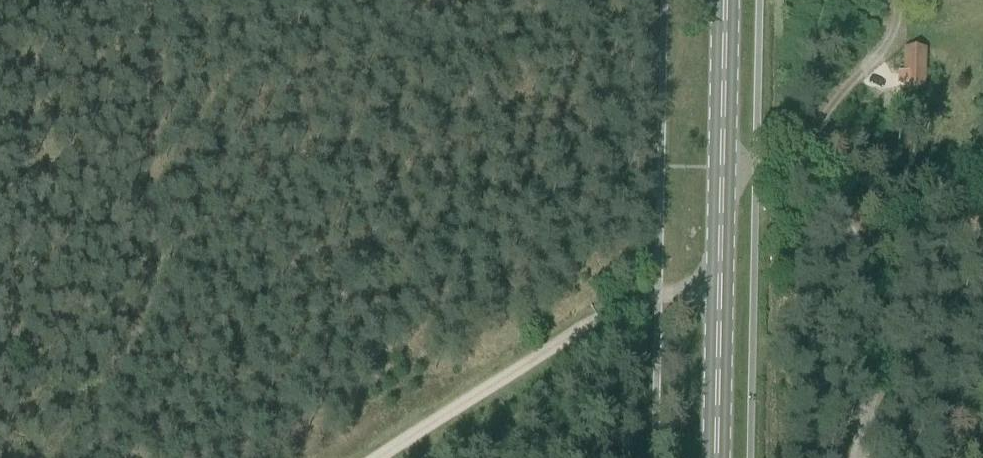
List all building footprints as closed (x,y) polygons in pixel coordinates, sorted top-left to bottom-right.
[(904,63),(903,85),(924,85),(925,63),(925,50),(904,50),(904,63)]
